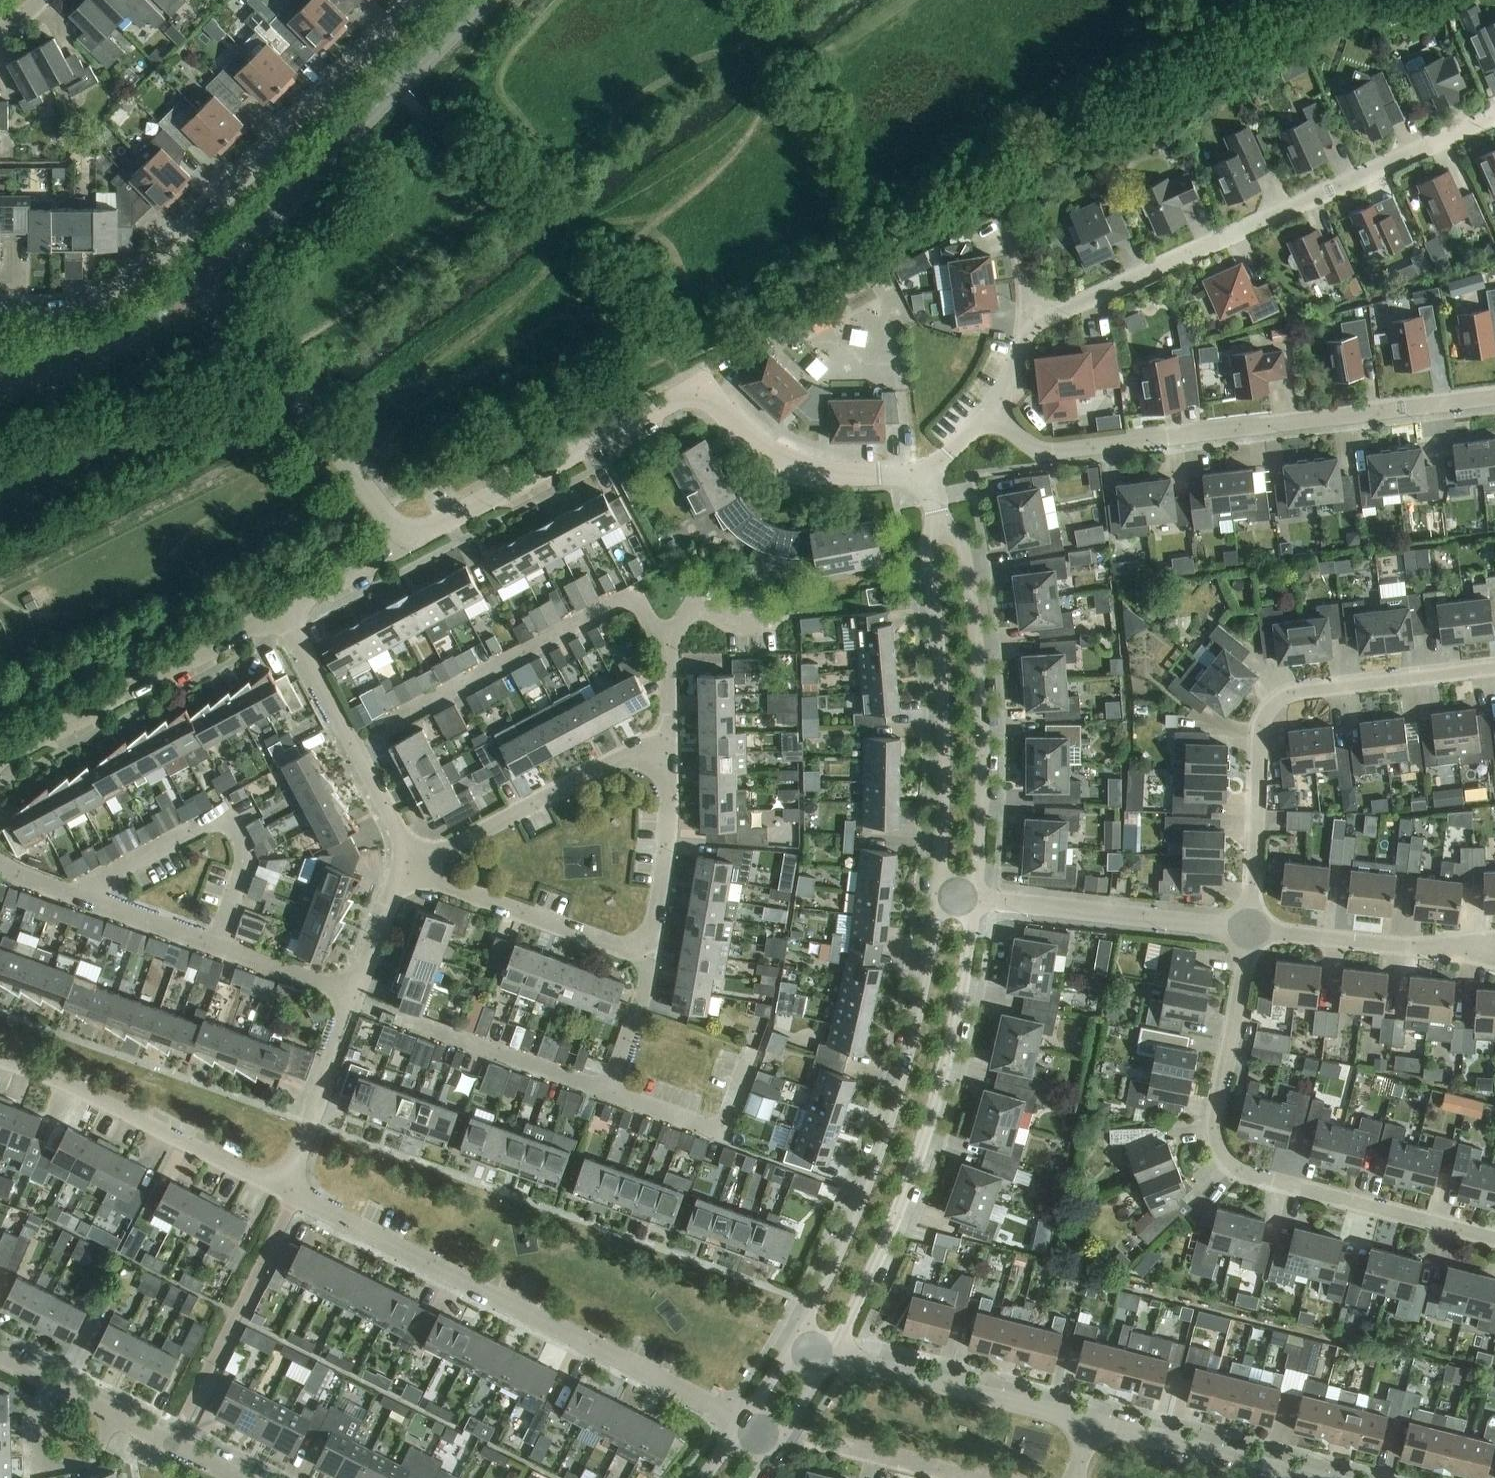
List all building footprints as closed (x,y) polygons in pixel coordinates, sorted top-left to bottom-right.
[(93,0),(86,0),(71,15),(86,30),(78,39),(107,69),(125,52),(108,35),(118,25),(93,0)] [(118,25),(127,15),(141,29),(149,21),(157,28),(166,19),(147,0),(93,0),(118,25)] [(171,17),(187,1),(187,0),(155,0),(171,17)] [(270,23),(270,24),(292,45),(302,35),(318,51),(323,46),(327,49),(337,39),(299,0),(293,0),(270,23)] [(337,39),(348,28),(345,25),(350,19),(334,3),(337,0),(299,0),(337,39)] [(1494,66),(1494,69),(1494,22),(1486,26),(1477,5),(1459,14),(1484,70),(1494,66)] [(267,43),(252,58),(285,91),(295,81),(292,77),(297,72),(281,56),(292,45),(270,24),(270,23),(256,9),(245,20),(267,43)] [(212,20),(204,28),(208,32),(216,23),(212,20)] [(55,38),(32,51),(51,86),(63,79),(73,96),(99,82),(90,66),(85,69),(80,60),(70,66),(55,38)] [(159,66),(167,58),(158,49),(150,57),(159,66)] [(244,50),(217,76),(239,98),(250,87),(265,103),(271,98),(274,102),(285,91),(252,58),(244,50)] [(51,86),(32,51),(9,64),(28,97),(19,102),(26,112),(44,102),(39,93),(51,86)] [(1406,66),(1422,100),(1433,95),(1439,108),(1460,99),(1456,89),(1465,85),(1453,58),(1444,62),(1442,58),(1425,65),(1422,58),(1417,58),(1408,62),(1406,66)] [(1339,96),(1353,129),(1365,123),(1372,139),(1393,129),(1383,108),(1396,102),(1382,72),(1369,78),(1368,75),(1356,71),(1352,83),(1354,89),(1339,96)] [(215,95),(199,111),(232,144),(242,133),(239,130),(244,125),(228,108),(239,98),(217,76),(206,87),(215,95)] [(158,122),(164,128),(186,150),(197,140),(213,156),(218,151),(221,154),(232,144),(199,111),(185,96),(158,122)] [(129,113),(138,103),(132,97),(123,107),(129,113)] [(9,130),(9,102),(0,102),(0,130),(9,130)] [(1309,121),(1281,133),(1298,172),(1327,159),(1315,131),(1326,126),(1316,103),(1303,109),(1309,121)] [(137,154),(146,163),(179,196),(190,185),(186,182),(191,177),(176,161),(186,150),(164,128),(137,154)] [(1234,150),(1227,153),(1225,158),(1226,160),(1213,166),(1230,203),(1260,189),(1254,177),(1267,171),(1248,128),(1231,135),(1229,139),(1234,150)] [(77,150),(85,158),(96,148),(88,139),(77,150)] [(1477,159),(1494,197),(1494,151),(1477,159)] [(1124,171),(1131,162),(1120,153),(1113,162),(1124,171)] [(112,181),(118,188),(134,203),(144,192),(160,208),(165,203),(168,207),(179,196),(146,163),(130,178),(123,170),(112,181)] [(1105,186),(1110,172),(1098,168),(1093,182),(1105,186)] [(65,179),(65,169),(53,169),(53,179),(65,179)] [(1421,190),(1420,193),(1420,197),(1421,200),(1424,203),(1427,204),(1438,228),(1468,214),(1474,228),(1486,223),(1473,193),(1461,198),(1449,171),(1419,185),(1421,190)] [(1144,203),(1142,204),(1147,216),(1149,215),(1158,235),(1187,222),(1180,206),(1200,197),(1189,173),(1170,182),(1168,179),(1139,192),(1144,203)] [(118,209),(96,209),(96,250),(118,250),(118,227),(134,227),(133,203),(134,203),(118,188),(118,209)] [(1,267),(1,238),(16,238),(16,196),(1,196),(1,211),(0,211),(0,267),(1,267)] [(32,197),(16,196),(16,238),(31,238),(31,250),(53,250),(53,209),(53,200),(31,200),(32,197)] [(75,198),(75,209),(74,259),(83,259),(83,250),(96,250),(96,209),(86,209),(86,198),(75,198)] [(1084,261),(1082,262),(1085,271),(1098,265),(1096,263),(1115,254),(1111,244),(1129,236),(1118,211),(1106,216),(1099,201),(1071,214),(1083,241),(1076,244),(1084,261)] [(1352,215),(1368,251),(1385,243),(1389,253),(1414,242),(1401,213),(1388,218),(1385,212),(1378,215),(1374,205),(1352,215)] [(75,209),(53,209),(53,250),(66,250),(66,259),(74,259),(75,209)] [(1290,260),(1293,267),(1297,268),(1301,267),(1307,279),(1317,275),(1319,278),(1323,279),(1327,277),(1329,283),(1352,273),(1336,237),(1324,243),(1318,230),(1290,243),(1295,254),(1291,255),(1290,260)] [(951,262),(954,288),(995,282),(991,255),(974,258),(972,242),(949,245),(942,249),(944,263),(951,262)] [(925,253),(897,268),(903,280),(931,265),(925,253)] [(1423,253),(1411,259),(1413,264),(1418,275),(1430,269),(1423,253)] [(1267,284),(1267,285),(1254,291),(1242,265),(1205,281),(1221,318),(1242,309),(1250,312),(1254,322),(1280,310),(1268,284),(1267,284)] [(1350,295),(1366,288),(1360,275),(1344,282),(1350,295)] [(995,282),(954,288),(958,313),(951,314),(953,328),(960,330),(991,325),(989,310),(999,308),(995,282)] [(1466,358),(1494,354),(1494,338),(1492,322),(1494,321),(1494,289),(1486,291),(1490,310),(1458,315),(1466,358)] [(1422,293),(1424,301),(1435,299),(1434,290),(1422,293)] [(817,334),(846,319),(837,301),(808,316),(817,334)] [(1421,317),(1388,322),(1393,352),(1395,352),(1399,370),(1427,365),(1424,347),(1426,346),(1426,341),(1424,331),(1437,329),(1432,305),(1419,307),(1421,317)] [(1144,326),(1139,312),(1124,318),(1130,332),(1144,326)] [(1329,341),(1336,380),(1362,376),(1358,351),(1371,349),(1366,319),(1342,323),(1344,338),(1329,341)] [(1196,345),(1186,323),(1177,324),(1182,348),(1196,345)] [(1272,331),(1274,344),(1290,341),(1288,328),(1272,331)] [(885,440),(885,423),(900,423),(896,392),(883,392),(883,399),(832,399),(832,392),(813,385),(808,390),(771,354),(776,349),(768,341),(739,356),(754,371),(742,383),(780,420),(792,408),(808,424),(831,423),(832,440),(885,440)] [(1092,386),(1116,383),(1112,345),(1087,348),(1087,353),(1043,359),(1039,363),(1043,397),(1045,397),(1047,414),(1052,418),(1069,416),(1067,395),(1093,391),(1092,386)] [(1219,361),(1217,346),(1199,348),(1201,363),(1219,361)] [(1182,406),(1180,395),(1198,392),(1193,347),(1192,347),(1193,357),(1174,360),(1174,358),(1165,359),(1161,359),(1157,359),(1153,360),(1149,362),(1141,364),(1142,373),(1141,377),(1141,382),(1141,386),(1142,390),(1143,395),(1145,399),(1147,403),(1149,412),(1157,411),(1161,412),(1166,412),(1170,410),(1173,408),(1182,406)] [(1267,380),(1287,377),(1283,351),(1263,354),(1262,350),(1230,355),(1237,397),(1269,392),(1267,380)] [(811,559),(809,553),(816,552),(820,574),(882,563),(875,521),(830,530),(829,526),(809,529),(803,530),(797,530),(792,530),(789,529),(782,528),(777,526),(771,524),(768,522),(763,520),(760,518),(756,515),(752,511),(748,507),(746,505),(744,502),(742,499),(739,494),(730,478),(727,480),(705,439),(668,459),(698,515),(718,504),(721,510),(715,513),(724,529),(732,525),(737,530),(740,533),(744,535),(750,539),(754,542),(758,544),(762,546),(766,548),(773,550),(777,551),(782,552),(786,553),(791,553),(792,562),(811,559)] [(1478,441),(1483,481),(1494,479),(1494,439),(1478,441)] [(1483,481),(1478,441),(1454,444),(1458,470),(1446,471),(1449,495),(1471,492),(1470,482),(1483,481)] [(1422,448),(1395,451),(1400,491),(1417,489),(1418,501),(1440,498),(1436,468),(1424,470),(1422,448)] [(1400,491),(1395,451),(1368,455),(1371,476),(1359,478),(1363,508),(1375,506),(1384,505),(1401,503),(1400,491)] [(1338,458),(1312,462),(1316,501),(1333,499),(1335,511),(1357,508),(1353,479),(1341,480),(1338,458)] [(1316,501),(1312,462),(1285,465),(1287,487),(1276,488),(1279,518),(1301,515),(1299,503),(1316,501)] [(1099,477),(1098,467),(1088,468),(1089,478),(1099,477)] [(1252,469),(1228,472),(1234,519),(1248,517),(1248,522),(1271,519),(1267,491),(1255,493),(1252,469)] [(1220,520),(1234,519),(1228,472),(1204,475),(1205,481),(1189,483),(1195,528),(1220,525),(1220,520)] [(998,506),(1001,522),(1045,513),(1042,496),(1053,494),(1049,474),(1020,478),(1022,490),(1000,495),(1002,506),(998,506)] [(622,483),(631,502),(644,495),(634,477),(622,483)] [(1171,479),(1145,482),(1150,521),(1176,518),(1177,525),(1189,524),(1186,499),(1174,500),(1171,479)] [(1150,521),(1145,482),(1118,485),(1121,507),(1109,508),(1112,533),(1118,532),(1119,538),(1151,535),(1150,521)] [(585,503),(584,503),(601,535),(632,519),(620,497),(609,503),(604,493),(585,503)] [(575,508),(565,514),(582,545),(601,535),(584,503),(575,508)] [(1045,513),(1001,522),(1004,538),(1008,537),(1010,548),(1032,543),(1035,555),(1064,549),(1060,528),(1048,530),(1045,513)] [(555,518),(546,523),(563,556),(582,545),(565,514),(556,519),(555,518)] [(1084,529),(1075,531),(1078,547),(1106,541),(1102,520),(1087,523),(1083,527),(1084,529)] [(537,529),(527,534),(544,566),(563,556),(546,523),(537,528),(537,529)] [(517,539),(508,544),(525,576),(544,566),(527,534),(517,539)] [(681,554),(674,539),(662,545),(670,560),(681,554)] [(1293,553),(1292,541),(1280,543),(1282,554),(1293,553)] [(525,576),(508,544),(507,544),(488,554),(493,563),(484,567),(496,590),(505,586),(525,576)] [(1197,551),(1176,555),(1178,570),(1200,567),(1197,551)] [(1416,566),(1414,553),(1401,555),(1403,567),(1416,566)] [(1011,586),(1013,602),(1058,596),(1056,579),(1068,578),(1065,556),(1035,560),(1037,572),(1014,575),(1016,586),(1011,586)] [(629,562),(636,577),(645,572),(637,558),(629,562)] [(1129,574),(1128,562),(1113,564),(1114,576),(1129,574)] [(447,575),(447,576),(469,618),(489,608),(467,566),(448,576),(447,575)] [(1310,581),(1309,568),(1296,570),(1297,583),(1310,581)] [(599,578),(607,592),(616,588),(608,573),(599,578)] [(587,574),(576,580),(589,605),(600,599),(587,574)] [(438,581),(428,586),(450,629),(469,618),(447,576),(438,581)] [(1464,600),(1468,640),(1494,637),(1491,613),(1494,613),(1494,576),(1486,577),(1486,583),(1473,585),(1475,599),(1464,600)] [(589,605),(576,580),(565,585),(578,610),(589,605)] [(866,589),(870,605),(890,603),(887,585),(866,589)] [(428,586),(409,596),(426,628),(445,618),(450,629),(428,586)] [(821,599),(818,586),(805,589),(808,601),(821,599)] [(1468,640),(1464,600),(1447,603),(1445,590),(1423,593),(1427,621),(1440,620),(1443,643),(1468,640)] [(494,593),(487,596),(492,607),(499,603),(494,593)] [(1381,598),(1382,610),(1387,650),(1414,646),(1411,625),(1424,623),(1420,593),(1407,595),(1382,598),(1381,598)] [(388,604),(389,607),(390,606),(407,638),(426,628),(409,596),(408,594),(388,604)] [(1058,596),(1013,602),(1015,618),(1020,617),(1021,628),(1044,625),(1045,637),(1075,633),(1072,612),(1060,613),(1058,596)] [(552,603),(560,617),(569,613),(561,598),(552,603)] [(1387,650),(1382,610),(1365,612),(1364,600),(1342,603),(1346,633),(1358,631),(1361,653),(1387,650)] [(1318,618),(1301,620),(1306,660),(1332,656),(1330,634),(1342,633),(1338,603),(1317,606),(1318,618)] [(390,606),(389,607),(371,616),(387,648),(407,638),(390,606)] [(1306,660),(1301,620),(1284,622),(1282,610),(1273,611),(1273,606),(1258,608),(1262,643),(1277,641),(1279,663),(1306,660)] [(1151,626),(1127,608),(1123,610),(1127,640),(1151,626)] [(857,626),(858,648),(895,645),(895,644),(894,645),(893,623),(888,623),(887,611),(849,614),(849,615),(840,616),(840,625),(845,627),(857,626)] [(523,618),(530,633),(539,628),(531,613),(523,618)] [(361,621),(351,626),(368,658),(387,648),(371,616),(361,622),(361,621)] [(822,617),(801,619),(802,632),(823,630),(822,617)] [(1258,674),(1235,656),(1244,645),(1219,625),(1209,636),(1213,638),(1206,647),(1202,644),(1193,655),(1197,658),(1209,668),(1242,694),(1258,674)] [(351,627),(332,637),(337,647),(325,653),(336,674),(348,667),(353,677),(373,667),(368,658),(351,626),(351,627)] [(588,632),(595,644),(604,639),(598,627),(588,632)] [(486,640),(494,655),(503,650),(495,636),(486,640)] [(1092,646),(1091,636),(1080,637),(1081,647),(1092,646)] [(569,642),(576,654),(585,649),(579,637),(569,642)] [(1020,667),(1021,683),(1066,680),(1065,662),(1077,662),(1076,640),(1046,642),(1047,654),(1024,656),(1025,666),(1020,667)] [(858,648),(860,670),(896,667),(895,656),(896,656),(895,645),(858,648)] [(550,652),(557,664),(566,659),(560,647),(550,652)] [(471,648),(463,652),(470,667),(479,663),(471,648)] [(470,667),(463,652),(454,657),(462,672),(470,667)] [(627,678),(616,684),(631,713),(651,703),(636,675),(647,669),(638,653),(619,663),(627,678)] [(531,662),(537,674),(547,669),(541,657),(531,662)] [(1209,668),(1197,658),(1181,678),(1177,676),(1168,687),(1194,708),(1203,697),(1225,715),(1242,694),(1209,668)] [(700,675),(700,695),(735,694),(735,684),(746,683),(746,672),(759,672),(759,659),(732,659),(733,674),(700,675)] [(802,664),(802,673),(819,673),(818,664),(802,664)] [(512,673),(518,685),(528,679),(522,667),(512,673)] [(860,670),(862,691),(898,688),(897,678),(896,667),(860,670)] [(433,668),(425,673),(432,687),(441,683),(433,668)] [(270,670),(252,684),(252,685),(271,721),(267,714),(288,703),(292,712),(303,706),(287,674),(276,680),(270,670)] [(432,687),(425,673),(416,677),(424,692),(432,687)] [(819,673),(802,673),(802,683),(819,683),(819,673)] [(493,683),(493,684),(502,700),(512,695),(503,677),(493,683)] [(250,680),(232,695),(231,695),(247,725),(256,720),(260,727),(271,721),(252,685),(252,684),(250,680)] [(394,689),(390,680),(382,684),(386,693),(394,689)] [(1066,680),(1021,683),(1022,698),(1027,698),(1027,709),(1050,707),(1051,719),(1081,717),(1079,696),(1067,697),(1066,680)] [(502,700),(493,684),(467,698),(476,714),(502,700)] [(616,684),(597,694),(612,723),(631,713),(616,684)] [(394,689),(386,693),(394,707),(403,703),(395,688),(394,689)] [(898,688),(862,691),(864,713),(854,714),(854,726),(887,725),(887,712),(900,710),(898,689),(898,688)] [(580,689),(572,693),(593,733),(612,723),(597,694),(586,700),(580,689)] [(230,691),(212,706),(211,706),(227,735),(247,725),(231,695),(232,695),(230,691)] [(394,707),(386,693),(378,697),(386,712),(394,707)] [(572,693),(553,703),(553,704),(574,743),(593,733),(572,693)] [(782,694),(782,703),(798,703),(797,693),(782,694)] [(700,695),(700,714),(735,713),(735,694),(700,695)] [(210,701),(192,716),(191,717),(207,746),(227,735),(211,706),(212,706),(210,701)] [(374,721),(364,703),(351,710),(360,728),(374,721)] [(468,729),(455,704),(435,715),(448,739),(468,729)] [(553,704),(534,714),(555,753),(574,743),(553,704)] [(187,708),(170,723),(169,723),(184,752),(204,742),(206,746),(207,746),(191,717),(192,716),(187,708)] [(1476,709),(1454,711),(1459,752),(1480,750),(1481,759),(1494,757),(1491,733),(1479,734),(1476,709)] [(1459,752),(1454,711),(1432,714),(1435,740),(1423,741),(1426,766),(1438,764),(1437,755),(1459,752)] [(783,713),(783,722),(798,722),(798,712),(783,713)] [(700,714),(701,733),(736,733),(736,732),(735,713),(700,714)] [(515,724),(520,735),(536,764),(555,753),(534,714),(515,724)] [(1176,728),(1177,715),(1167,714),(1166,728),(1176,728)] [(803,718),(803,727),(820,727),(819,717),(803,718)] [(1404,717),(1382,720),(1387,761),(1399,760),(1401,773),(1423,770),(1419,742),(1407,743),(1404,717)] [(167,719),(149,734),(164,763),(170,775),(191,764),(184,752),(169,723),(170,723),(167,719)] [(1387,761),(1382,720),(1360,723),(1363,749),(1351,750),(1354,775),(1376,772),(1375,763),(1387,761)] [(1128,732),(1128,721),(1118,721),(1118,731),(1128,732)] [(515,724),(495,734),(516,774),(536,764),(520,735),(515,724)] [(1024,748),(1024,763),(1081,764),(1081,725),(1051,725),(1051,737),(1028,737),(1028,748),(1024,748)] [(1311,729),(1316,770),(1328,768),(1329,778),(1338,777),(1340,788),(1352,787),(1348,751),(1336,752),(1333,726),(1311,729)] [(820,727),(803,727),(803,737),(820,737),(820,727)] [(147,729),(129,744),(129,745),(144,774),(145,773),(164,763),(149,734),(147,729)] [(389,747),(399,765),(433,748),(423,729),(389,747)] [(1294,772),(1316,770),(1311,729),(1289,731),(1292,757),(1280,759),(1283,787),(1296,786),(1294,772)] [(472,739),(476,747),(489,740),(485,732),(472,739)] [(701,733),(701,752),(747,752),(746,732),(736,732),(736,733),(701,733)] [(1187,754),(1187,771),(1227,772),(1227,745),(1205,745),(1206,733),(1176,732),(1175,753),(1187,754)] [(865,737),(864,760),(901,760),(901,738),(865,737)] [(127,740),(108,755),(126,788),(127,788),(125,784),(135,779),(138,786),(148,780),(145,773),(144,774),(129,745),(129,744),(127,740)] [(268,747),(274,758),(286,751),(286,749),(281,741),(268,747)] [(788,741),(788,751),(803,751),(803,741),(788,741)] [(283,765),(294,785),(323,770),(324,771),(328,768),(312,749),(302,755),(296,744),(286,749),(286,751),(274,758),(279,767),(283,765)] [(399,765),(409,783),(442,766),(433,748),(399,765)] [(803,751),(788,751),(788,760),(804,760),(803,751)] [(701,752),(701,772),(737,771),(737,772),(747,771),(747,752),(701,752)] [(108,755),(91,770),(90,770),(106,799),(116,794),(121,803),(131,797),(126,788),(108,755)] [(242,764),(249,777),(258,772),(252,759),(242,764)] [(864,760),(864,781),(900,782),(900,771),(901,771),(901,760),(864,760)] [(502,763),(490,769),(500,787),(511,781),(502,763)] [(1081,764),(1024,763),(1024,779),(1028,779),(1028,790),(1051,790),(1051,802),(1081,802),(1081,781),(1069,781),(1069,764),(1081,764)] [(89,765),(71,780),(70,781),(86,810),(106,799),(90,770),(91,770),(89,765)] [(409,783),(419,801),(452,784),(442,766),(409,783)] [(231,770),(222,775),(229,787),(238,783),(231,770)] [(294,785),(305,806),(334,790),(334,791),(339,789),(324,771),(323,770),(294,785)] [(784,770),(784,780),(799,780),(799,770),(784,770)] [(701,772),(702,791),(737,790),(737,772),(737,771),(701,772)] [(804,771),(804,780),(821,780),(820,771),(804,771)] [(1227,772),(1187,771),(1186,788),(1174,788),(1173,812),(1203,813),(1204,798),(1226,799),(1227,772)] [(229,787),(222,775),(213,780),(220,792),(229,787)] [(69,776),(51,791),(50,791),(66,821),(86,810),(70,781),(71,780),(69,776)] [(821,780),(804,780),(804,790),(821,790),(821,780)] [(864,781),(864,803),(900,803),(900,793),(900,782),(864,781)] [(452,784),(419,801),(429,820),(442,813),(449,826),(481,810),(469,788),(457,794),(452,784)] [(49,787),(30,802),(45,831),(46,831),(66,821),(50,791),(51,791),(49,787)] [(230,793),(235,803),(247,796),(243,787),(230,793)] [(784,789),(784,799),(800,799),(799,789),(784,789)] [(305,806),(315,826),(345,810),(345,811),(349,809),(334,791),(334,790),(305,806)] [(702,791),(702,810),(747,809),(746,790),(737,790),(702,791)] [(1297,806),(1295,790),(1279,792),(1281,808),(1297,806)] [(1443,803),(1442,791),(1430,792),(1431,804),(1443,803)] [(1143,808),(1143,793),(1127,793),(1127,807),(1143,808)] [(1122,807),(1122,795),(1109,795),(1109,807),(1122,807)] [(1427,809),(1426,796),(1412,797),(1413,811),(1427,809)] [(195,799),(186,804),(193,817),(202,812),(195,799)] [(1389,811),(1387,799),(1372,800),(1373,813),(1389,811)] [(45,831),(30,802),(11,817),(15,823),(4,829),(18,856),(29,850),(27,846),(48,835),(46,831),(45,831)] [(900,803),(864,803),(863,825),(900,826),(900,804),(900,803)] [(193,817),(186,804),(177,809),(184,821),(193,817)] [(1022,829),(1021,844),(1066,847),(1067,830),(1079,831),(1080,809),(1051,807),(1050,819),(1027,818),(1026,829),(1022,829)] [(787,808),(787,821),(800,821),(800,808),(787,808)] [(1476,823),(1475,808),(1452,809),(1453,825),(1476,823)] [(747,809),(702,810),(702,830),(737,829),(737,843),(768,846),(768,828),(751,828),(750,809),(747,809)] [(328,846),(332,855),(360,853),(350,834),(360,829),(345,811),(345,810),(315,826),(326,847),(328,846)] [(1287,829),(1312,830),(1313,812),(1288,811),(1287,829)] [(1184,841),(1184,855),(1224,856),(1225,830),(1193,829),(1194,817),(1166,816),(1165,840),(1184,841)] [(247,825),(252,834),(265,827),(260,818),(247,825)] [(846,820),(845,836),(855,836),(856,820),(846,820)] [(1410,834),(1412,821),(1403,820),(1402,833),(1410,834)] [(155,821),(146,825),(153,838),(162,833),(155,821)] [(1104,821),(1105,848),(1122,848),(1121,821),(1104,821)] [(153,838),(146,825),(137,830),(144,843),(153,838)] [(265,827),(252,834),(257,843),(269,836),(265,827)] [(855,836),(845,836),(844,852),(854,853),(855,836)] [(1344,840),(1342,864),(1354,866),(1357,837),(1344,836),(1344,840)] [(1329,863),(1342,864),(1344,840),(1332,838),(1329,863)] [(115,842),(106,847),(112,859),(121,854),(115,842)] [(1396,870),(1408,872),(1411,847),(1411,843),(1399,842),(1396,870)] [(1066,847),(1021,844),(1020,860),(1025,860),(1024,871),(1047,873),(1046,885),(1076,887),(1077,865),(1065,864),(1066,847)] [(112,859),(106,847),(97,851),(103,864),(112,859)] [(1411,847),(1408,872),(1420,873),(1423,848),(1411,847)] [(1441,879),(1436,920),(1458,922),(1464,872),(1474,872),(1474,847),(1461,847),(1461,863),(1443,861),(1441,879)] [(1474,847),(1474,872),(1485,872),(1485,912),(1494,912),(1494,871),(1486,871),(1486,847),(1474,847)] [(862,849),(859,871),(895,875),(898,853),(862,849)] [(319,856),(310,883),(319,886),(350,898),(350,897),(363,877),(353,874),(360,853),(332,855),(319,856)] [(699,855),(696,875),(731,881),(734,861),(699,855)] [(1224,856),(1184,855),(1184,869),(1164,868),(1164,880),(1160,880),(1159,892),(1201,893),(1201,882),(1223,882),(1224,856)] [(39,868),(42,861),(31,857),(28,864),(39,868)] [(64,867),(71,879),(80,874),(74,862),(64,867)] [(1281,902),(1304,905),(1308,865),(1286,862),(1281,902)] [(1308,865),(1304,905),(1326,907),(1330,867),(1308,865)] [(1348,910),(1370,912),(1374,872),(1352,869),(1348,910)] [(859,871),(857,892),(892,897),(894,886),(895,875),(859,871)] [(1374,872),(1370,912),(1392,915),(1397,874),(1374,872)] [(696,875),(693,894),(727,900),(731,881),(696,875)] [(800,875),(798,885),(814,888),(816,878),(800,875)] [(1107,892),(1109,878),(1086,875),(1085,889),(1107,892)] [(255,876),(251,886),(265,891),(268,881),(255,876)] [(1117,890),(1126,891),(1127,878),(1118,877),(1117,890)] [(1414,917),(1436,920),(1441,879),(1418,877),(1414,917)] [(9,886),(0,883),(0,900),(3,901),(9,886)] [(814,888),(798,885),(796,894),(812,897),(814,888)] [(265,891),(251,886),(248,896),(261,900),(265,891)] [(319,886),(311,908),(342,919),(343,918),(355,898),(350,897),(350,898),(319,886)] [(775,898),(790,901),(792,891),(777,889),(775,898)] [(17,904),(27,908),(32,894),(22,891),(17,904)] [(857,892),(854,914),(890,918),(891,908),(892,897),(857,892)] [(32,894),(27,908),(37,911),(42,898),(32,894)] [(693,894),(689,913),(724,919),(727,900),(693,894)] [(420,909),(413,929),(448,942),(452,931),(464,935),(473,912),(439,900),(434,914),(420,909)] [(60,920),(70,923),(75,910),(65,906),(60,920)] [(311,908),(303,929),(335,940),(347,920),(343,918),(342,919),(311,908)] [(771,920),(787,922),(787,920),(789,910),(774,908),(771,920)] [(75,910),(70,923),(80,927),(85,913),(75,910)] [(235,936),(260,945),(268,922),(244,913),(235,936)] [(689,913),(686,932),(731,939),(734,920),(724,919),(689,913)] [(851,936),(849,948),(882,953),(885,940),(887,940),(890,919),(890,918),(854,914),(851,936)] [(103,935),(113,939),(118,925),(108,922),(103,935)] [(118,925),(113,939),(123,942),(127,929),(118,925)] [(335,940),(303,929),(295,951),(327,963),(340,941),(335,940)] [(413,929),(406,948),(441,961),(448,942),(413,929)] [(822,943),(842,946),(844,930),(835,929),(834,935),(828,934),(827,944),(822,943)] [(1010,947),(1008,963),(1052,970),(1055,953),(1067,955),(1070,934),(1041,929),(1039,941),(1016,937),(1015,948),(1010,947)] [(686,932),(683,951),(727,958),(731,939),(686,932)] [(1,982),(16,939),(4,935),(0,947),(0,986),(1,982)] [(487,963),(499,967),(508,941),(496,936),(487,963)] [(146,950),(156,954),(160,940),(151,937),(146,950)] [(773,937),(772,947),(787,949),(788,940),(773,937)] [(16,939),(1,982),(21,994),(23,990),(22,990),(37,947),(16,939)] [(160,940),(156,954),(165,957),(170,944),(160,940)] [(519,993),(535,950),(516,943),(500,987),(519,993)] [(842,946),(822,943),(819,959),(839,962),(842,946)] [(1170,971),(1167,986),(1208,994),(1213,969),(1194,965),(1197,952),(1162,945),(1157,969),(1170,971)] [(43,1002),(44,998),(44,997),(59,955),(37,947),(22,990),(23,990),(43,1002)] [(787,949),(772,947),(770,956),(785,958),(787,949)] [(406,948),(399,967),(434,980),(441,961),(406,948)] [(847,959),(843,981),(878,989),(883,967),(880,967),(882,953),(849,948),(847,959)] [(537,1000),(553,957),(535,950),(519,993),(537,1000)] [(64,1010),(66,1005),(65,1005),(76,974),(81,959),(60,951),(59,955),(44,997),(44,998),(64,1010)] [(680,969),(714,975),(724,977),(727,958),(683,951),(680,969)] [(189,966),(199,969),(204,956),(194,952),(189,966)] [(204,956),(199,969),(209,973),(213,959),(204,956)] [(555,1006),(559,996),(571,963),(553,957),(537,1000),(555,1006)] [(1107,976),(1109,960),(1097,958),(1094,974),(1107,976)] [(1295,1004),(1299,963),(1277,961),(1271,1018),(1279,1019),(1285,1003),(1295,1004)] [(559,996),(577,1003),(589,970),(571,963),(559,996)] [(1030,994),(1029,1006),(1058,1012),(1062,989),(1050,987),(1052,970),(1008,963),(1005,978),(1010,979),(1008,990),(1030,994)] [(1322,966),(1299,963),(1295,1004),(1317,1006),(1322,966)] [(762,974),(777,976),(779,967),(764,964),(762,974)] [(434,980),(399,967),(392,987),(407,993),(402,1007),(422,1015),(434,980)] [(232,981),(242,985),(247,971),(237,968),(232,981)] [(1340,1009),(1362,1011),(1366,971),(1344,968),(1340,1009)] [(680,969),(676,988),(711,994),(714,975),(680,969)] [(577,1003),(595,1009),(607,976),(589,970),(577,1003)] [(247,971),(242,985),(251,988),(256,975),(247,971)] [(1380,1042),(1392,1044),(1395,1019),(1384,1018),(1389,973),(1366,971),(1362,1011),(1374,1013),(1372,1027),(1381,1028),(1380,1042)] [(66,1005),(85,1017),(96,986),(97,986),(98,982),(76,974),(65,1005),(66,1005)] [(494,980),(482,976),(480,975),(477,983),(491,988),(494,980)] [(607,976),(595,1009),(614,1016),(625,983),(607,976)] [(1406,1016),(1429,1019),(1433,978),(1411,976),(1406,1016)] [(1104,996),(1107,980),(1083,977),(1081,993),(1104,996)] [(1433,978),(1429,1019),(1451,1021),(1455,981),(1433,978)] [(781,981),(780,990),(796,993),(798,984),(781,981)] [(843,981),(838,1002),(873,1010),(878,989),(843,981)] [(275,996),(285,1000),(290,987),(280,983),(275,996)] [(759,993),(774,995),(776,986),(761,983),(759,993)] [(106,1030),(107,1025),(106,1025),(117,994),(97,986),(96,986),(85,1017),(106,1030)] [(1208,994),(1167,986),(1164,1002),(1151,999),(1146,1023),(1182,1030),(1184,1016),(1203,1020),(1208,994)] [(290,987),(285,1000),(295,1003),(299,990),(290,987)] [(711,994),(676,988),(673,1008),(690,1011),(689,1019),(707,1022),(711,994)] [(1464,1053),(1476,1053),(1477,1029),(1494,1030),(1494,990),(1477,989),(1475,1028),(1465,1028),(1464,1053)] [(458,998),(472,1003),(475,995),(461,990),(458,998)] [(796,993),(780,990),(778,1000),(776,1010),(792,1014),(794,1003),(796,993)] [(127,1037),(129,1033),(128,1033),(139,1001),(117,994),(106,1025),(107,1025),(127,1037)] [(149,1045),(150,1041),(149,1040),(160,1009),(139,1001),(128,1033),(129,1033),(149,1045)] [(838,1002),(833,1023),(868,1031),(873,1010),(838,1002)] [(758,1015),(770,1017),(773,1005),(760,1003),(758,1015)] [(476,1032),(487,1036),(497,1010),(485,1006),(476,1032)] [(997,1023),(993,1039),(1037,1048),(1041,1033),(1052,1036),(1058,1012),(1029,1006),(1026,1018),(1003,1013),(1001,1024),(997,1023)] [(182,1017),(171,1048),(172,1048),(192,1060),(195,1052),(194,1051),(203,1024),(204,1020),(205,1020),(207,1012),(198,1008),(193,1021),(182,1017)] [(170,1053),(172,1048),(171,1048),(182,1017),(160,1009),(149,1040),(150,1041),(170,1053)] [(1117,1019),(1119,1011),(1109,1009),(1107,1017),(1117,1019)] [(1313,1035),(1325,1036),(1328,1012),(1316,1010),(1313,1035)] [(380,1019),(393,1024),(396,1016),(383,1011),(380,1019)] [(1328,1012),(1325,1036),(1338,1038),(1341,1013),(1328,1012)] [(1395,1019),(1392,1044),(1404,1045),(1407,1020),(1395,1019)] [(203,1024),(194,1051),(195,1052),(215,1064),(216,1059),(215,1059),(226,1028),(205,1020),(204,1020),(203,1024)] [(820,1043),(817,1054),(846,1062),(850,1050),(864,1053),(868,1031),(833,1023),(828,1045),(820,1043)] [(382,1034),(396,1038),(399,1031),(385,1026),(382,1034)] [(1156,1055),(1153,1069),(1192,1077),(1197,1051),(1167,1045),(1169,1031),(1142,1026),(1137,1052),(1156,1055)] [(1451,1052),(1464,1053),(1465,1028),(1452,1027),(1451,1052)] [(236,1071),(238,1067),(237,1066),(248,1035),(226,1028),(215,1059),(216,1059),(236,1071)] [(399,1031),(396,1038),(393,1047),(405,1051),(411,1035),(399,1030),(399,1031)] [(510,1045),(520,1048),(525,1034),(516,1030),(510,1045)] [(1254,1046),(1288,1053),(1291,1036),(1257,1030),(1254,1046)] [(773,1031),(770,1040),(785,1046),(789,1037),(773,1031)] [(525,1034),(520,1048),(529,1051),(534,1037),(525,1034)] [(257,1079),(259,1074),(258,1074),(269,1043),(248,1035),(237,1066),(238,1067),(257,1079)] [(410,1060),(428,1067),(436,1044),(419,1037),(413,1052),(410,1060)] [(1014,1071),(1011,1083),(1040,1090),(1045,1068),(1034,1065),(1037,1048),(993,1039),(990,1054),(994,1055),(992,1066),(1014,1071)] [(269,1043),(258,1074),(259,1074),(279,1087),(284,1071),(307,1079),(317,1052),(316,1052),(283,1040),(280,1047),(269,1043)] [(538,1054),(547,1058),(552,1043),(543,1040),(538,1054)] [(785,1046),(770,1040),(767,1049),(782,1055),(785,1046)] [(432,1058),(440,1061),(446,1047),(438,1044),(432,1058)] [(556,1061),(565,1064),(570,1050),(561,1046),(556,1061)] [(1251,1059),(1281,1065),(1283,1052),(1254,1046),(1251,1059)] [(452,1065),(460,1068),(465,1054),(457,1051),(452,1065)] [(574,1067),(583,1071),(588,1056),(579,1053),(574,1067)] [(822,1068),(815,1089),(849,1101),(850,1100),(849,1100),(856,1079),(843,1075),(846,1062),(817,1054),(814,1066),(822,1068)] [(1420,1072),(1421,1058),(1396,1055),(1395,1069),(1420,1072)] [(1308,1068),(1336,1073),(1339,1061),(1310,1056),(1308,1068)] [(1386,1071),(1387,1060),(1375,1058),(1374,1069),(1386,1071)] [(481,1089),(502,1097),(511,1070),(490,1063),(481,1089)] [(348,1111),(368,1118),(380,1083),(367,1078),(370,1070),(352,1064),(341,1094),(352,1098),(348,1111)] [(1192,1077),(1153,1069),(1150,1083),(1131,1079),(1126,1105),(1154,1110),(1157,1096),(1187,1102),(1192,1077)] [(756,1080),(771,1085),(775,1076),(759,1070),(756,1080)] [(518,1089),(526,1092),(531,1078),(523,1075),(518,1089)] [(1237,1134),(1262,1140),(1272,1100),(1257,1097),(1260,1083),(1251,1080),(1237,1134)] [(537,1096),(545,1099),(551,1084),(543,1082),(537,1096)] [(368,1118),(387,1125),(400,1090),(380,1083),(368,1118)] [(979,1098),(974,1113),(1018,1126),(1022,1109),(1034,1112),(1036,1103),(1048,1107),(1052,1094),(1040,1090),(1011,1083),(1008,1095),(986,1089),(983,1099),(979,1098)] [(1405,1085),(1395,1083),(1392,1094),(1402,1097),(1405,1085)] [(567,1099),(569,1092),(570,1091),(562,1089),(557,1103),(565,1106),(567,1099)] [(815,1089),(808,1110),(842,1121),(846,1111),(849,1101),(815,1089)] [(387,1125),(406,1132),(419,1097),(400,1090),(387,1125)] [(1272,1100),(1262,1140),(1286,1146),(1293,1119),(1304,1122),(1310,1095),(1290,1090),(1287,1104),(1272,1100)] [(584,1097),(569,1092),(567,1099),(581,1104),(584,1097)] [(1469,1099),(1458,1096),(1454,1111),(1465,1114),(1469,1099)] [(10,1142),(22,1109),(12,1105),(14,1101),(4,1097),(0,1106),(0,1138),(10,1142)] [(406,1132),(425,1139),(438,1104),(419,1097),(406,1132)] [(1091,1118),(1108,1121),(1111,1104),(1094,1100),(1091,1118)] [(1310,1160),(1334,1166),(1344,1127),(1329,1123),(1332,1110),(1324,1107),(1325,1102),(1313,1100),(1305,1131),(1316,1134),(1310,1160)] [(744,1111),(767,1119),(771,1110),(748,1102),(744,1111)] [(438,1104),(425,1139),(445,1146),(458,1111),(438,1104)] [(600,1118),(608,1121),(613,1107),(606,1104),(600,1118)] [(30,1150),(43,1117),(22,1109),(10,1142),(5,1154),(24,1162),(29,1149),(30,1150)] [(808,1110),(801,1130),(836,1142),(839,1132),(839,1131),(842,1121),(808,1110)] [(620,1125),(628,1128),(633,1114),(625,1111),(620,1125)] [(993,1146),(989,1158),(1018,1167),(1024,1145),(1013,1142),(1018,1126),(974,1113),(970,1128),(974,1130),(971,1140),(993,1146)] [(460,1151),(480,1158),(493,1123),(473,1116),(460,1151)] [(1344,1127),(1334,1166),(1358,1173),(1365,1146),(1376,1148),(1382,1122),(1362,1117),(1359,1131),(1344,1127)] [(639,1132),(647,1135),(652,1121),(644,1118),(639,1132)] [(500,1165),(519,1172),(536,1125),(527,1122),(523,1134),(512,1130),(500,1165)] [(480,1158),(500,1165),(512,1130),(493,1123),(480,1158)] [(1384,1179),(1408,1185),(1418,1146),(1403,1142),(1407,1128),(1386,1123),(1379,1149),(1390,1152),(1384,1179)] [(519,1172),(538,1179),(555,1131),(536,1124),(536,1125),(519,1172)] [(658,1139),(666,1142),(671,1127),(663,1125),(658,1139)] [(71,1167),(73,1168),(89,1137),(69,1126),(57,1150),(45,1146),(34,1169),(43,1174),(45,1169),(65,1180),(71,1167)] [(829,1163),(835,1142),(836,1142),(801,1130),(792,1127),(785,1149),(788,1150),(784,1161),(812,1170),(815,1158),(829,1163)] [(1139,1176),(1140,1180),(1177,1166),(1171,1151),(1175,1150),(1174,1139),(1155,1139),(1155,1140),(1145,1140),(1145,1128),(1110,1129),(1111,1143),(1127,1143),(1131,1152),(1129,1152),(1133,1160),(1131,1161),(1128,1164),(1133,1176),(1137,1176),(1139,1176)] [(555,1131),(538,1179),(558,1186),(570,1152),(574,1153),(577,1144),(571,1142),(573,1138),(555,1131)] [(677,1146),(685,1149),(690,1134),(682,1132),(677,1146)] [(1418,1146),(1408,1185),(1432,1191),(1439,1164),(1450,1167),(1457,1141),(1436,1135),(1433,1149),(1418,1146)] [(73,1168),(92,1178),(110,1142),(100,1137),(98,1142),(89,1137),(73,1168)] [(92,1178),(111,1188),(127,1157),(118,1152),(120,1148),(110,1142),(92,1178)] [(1458,1198),(1482,1204),(1492,1165),(1480,1162),(1483,1150),(1460,1144),(1449,1187),(1460,1189),(1458,1198)] [(725,1163),(732,1166),(738,1151),(730,1148),(725,1163)] [(744,1170),(752,1172),(757,1158),(749,1155),(744,1170)] [(573,1192),(593,1199),(606,1164),(586,1156),(573,1192)] [(111,1188),(104,1201),(114,1207),(114,1208),(133,1219),(145,1197),(134,1191),(147,1167),(127,1157),(111,1188)] [(956,1172),(951,1186),(993,1201),(1002,1177),(1013,1181),(1018,1167),(989,1158),(985,1170),(964,1163),(960,1173),(956,1172)] [(776,1165),(768,1162),(763,1177),(771,1179),(776,1165)] [(593,1199),(612,1206),(625,1171),(606,1164),(593,1199)] [(776,1165),(771,1179),(782,1183),(788,1169),(776,1165)] [(1482,1204),(1494,1207),(1494,1165),(1492,1165),(1482,1204)] [(1177,1166),(1140,1180),(1142,1184),(1141,1185),(1139,1190),(1142,1200),(1147,1200),(1148,1200),(1150,1204),(1151,1204),(1156,1216),(1138,1233),(1148,1244),(1179,1214),(1172,1207),(1180,1199),(1181,1199),(1194,1187),(1186,1178),(1183,1180),(1177,1166)] [(612,1206),(632,1213),(644,1177),(625,1171),(612,1206)] [(663,1184),(651,1220),(671,1227),(683,1192),(687,1194),(692,1180),(668,1171),(663,1184)] [(791,1186),(818,1196),(823,1182),(795,1172),(791,1186)] [(632,1213),(651,1220),(663,1184),(644,1177),(632,1213)] [(155,1211),(175,1222),(191,1190),(171,1180),(155,1211)] [(1091,1197),(1087,1185),(1077,1188),(1081,1200),(1091,1197)] [(987,1218),(993,1202),(993,1201),(951,1186),(945,1201),(949,1203),(946,1213),(967,1221),(963,1232),(992,1242),(999,1222),(987,1218)] [(175,1222),(194,1232),(213,1196),(203,1191),(201,1195),(191,1190),(175,1222)] [(194,1232),(213,1242),(229,1210),(220,1205),(222,1201),(213,1196),(194,1232)] [(686,1232),(706,1239),(719,1204),(699,1197),(686,1232)] [(706,1239),(725,1246),(738,1211),(719,1204),(706,1239)] [(53,1205),(48,1216),(58,1221),(63,1210),(53,1205)] [(1232,1256),(1233,1251),(1232,1251),(1242,1214),(1218,1208),(1211,1234),(1200,1231),(1192,1262),(1215,1268),(1219,1252),(1232,1256)] [(229,1210),(213,1242),(233,1252),(226,1265),(236,1271),(247,1250),(237,1244),(249,1220),(229,1210)] [(725,1246),(745,1253),(757,1218),(738,1211),(725,1246)] [(25,1226),(39,1232),(44,1220),(31,1213),(25,1226)] [(1232,1251),(1233,1251),(1245,1254),(1241,1267),(1264,1273),(1270,1249),(1259,1246),(1265,1220),(1242,1214),(1232,1251)] [(745,1253),(764,1260),(776,1225),(757,1218),(745,1253)] [(82,1220),(77,1230),(87,1235),(92,1225),(82,1220)] [(1053,1223),(1040,1220),(1037,1232),(1050,1235),(1053,1223)] [(776,1225),(764,1260),(784,1267),(796,1232),(776,1225)] [(1297,1270),(1309,1273),(1319,1234),(1296,1228),(1289,1253),(1276,1250),(1268,1279),(1293,1286),(1297,1270)] [(57,1243),(66,1247),(73,1234),(64,1229),(57,1243)] [(6,1266),(19,1237),(5,1231),(0,1243),(0,1263),(6,1266)] [(937,1232),(934,1245),(947,1248),(959,1251),(962,1238),(937,1232)] [(1319,1234),(1309,1273),(1322,1276),(1319,1292),(1342,1298),(1353,1254),(1340,1250),(1343,1240),(1319,1234)] [(19,1237),(6,1266),(18,1271),(31,1242),(19,1237)] [(74,1252),(83,1256),(90,1242),(81,1238),(74,1252)] [(287,1277),(306,1287),(323,1253),(303,1243),(301,1247),(290,1242),(279,1263),(280,1263),(269,1285),(280,1290),(287,1277)] [(126,1243),(121,1252),(134,1259),(139,1250),(126,1243)] [(947,1248),(934,1245),(932,1252),(935,1259),(944,1262),(947,1248)] [(91,1260),(100,1264),(107,1251),(98,1246),(91,1260)] [(1375,1285),(1388,1289),(1397,1254),(1372,1247),(1365,1274),(1353,1271),(1346,1298),(1370,1304),(1375,1285)] [(1112,1261),(1123,1272),(1133,1262),(1122,1251),(1112,1261)] [(1143,1277),(1163,1254),(1150,1251),(1134,1269),(1143,1277)] [(141,1262),(151,1268),(156,1257),(146,1252),(141,1262)] [(306,1287),(325,1296),(342,1263),(323,1253),(306,1287)] [(1026,1267),(1029,1256),(1017,1253),(1014,1264),(1026,1267)] [(1397,1254),(1388,1289),(1401,1292),(1397,1311),(1420,1317),(1427,1290),(1415,1287),(1422,1260),(1397,1254)] [(156,1257),(151,1268),(161,1273),(166,1262),(156,1257)] [(325,1296),(344,1306),(361,1272),(342,1263),(325,1296)] [(1450,1306),(1465,1310),(1474,1273),(1449,1267),(1442,1294),(1431,1291),(1424,1315),(1446,1321),(1450,1306)] [(140,1285),(149,1289),(156,1275),(147,1271),(140,1285)] [(180,1282),(190,1287),(195,1276),(185,1271),(180,1282)] [(344,1306),(364,1316),(381,1282),(361,1272),(344,1306)] [(1465,1310),(1480,1314),(1477,1329),(1494,1333),(1494,1307),(1493,1307),(1494,1298),(1494,1279),(1474,1273),(1465,1310)] [(967,1309),(975,1277),(962,1274),(950,1288),(938,1285),(934,1300),(925,1336),(933,1338),(947,1342),(956,1306),(967,1309)] [(156,1275),(149,1289),(157,1293),(164,1279),(156,1275)] [(2,1307),(20,1316),(36,1285),(18,1276),(2,1307)] [(195,1276),(190,1287),(199,1292),(205,1281),(195,1276)] [(917,1334),(925,1336),(934,1300),(925,1298),(928,1283),(917,1280),(913,1295),(911,1301),(910,1301),(896,1325),(904,1330),(904,1331),(917,1334)] [(364,1316),(383,1326),(400,1292),(381,1282),(364,1316)] [(166,1298),(175,1302),(182,1288),(173,1284),(166,1298)] [(1096,1295),(1097,1286),(1089,1284),(1087,1293),(1096,1295)] [(20,1316),(37,1325),(53,1293),(36,1285),(20,1316)] [(1119,1309),(1140,1312),(1143,1291),(1122,1288),(1119,1309)] [(409,1351),(414,1340),(429,1311),(418,1306),(420,1302),(400,1292),(383,1326),(401,1335),(396,1345),(409,1351)] [(37,1325),(55,1333),(70,1302),(53,1293),(37,1325)] [(183,1306),(192,1310),(199,1297),(190,1293),(183,1306)] [(988,1352),(990,1353),(999,1317),(990,1314),(993,1299),(982,1296),(978,1311),(969,1347),(988,1352)] [(1160,1307),(1162,1301),(1152,1299),(1151,1305),(1160,1307)] [(1253,1299),(1250,1308),(1256,1309),(1259,1300),(1253,1299)] [(1026,1301),(1024,1308),(1034,1310),(1035,1303),(1026,1301)] [(70,1302),(55,1333),(72,1342),(88,1311),(70,1302)] [(1006,1357),(1011,1358),(1024,1308),(1014,1305),(1011,1319),(999,1317),(990,1353),(1006,1357)] [(1016,1360),(1032,1364),(1041,1327),(1030,1324),(1034,1310),(1024,1308),(1011,1358),(1016,1359),(1016,1360)] [(1207,1328),(1210,1313),(1199,1310),(1196,1325),(1207,1328)] [(424,1346),(444,1356),(461,1322),(441,1312),(439,1316),(429,1311),(414,1340),(424,1345),(424,1346)] [(267,1318),(256,1312),(252,1321),(262,1326),(267,1318)] [(112,1362),(128,1331),(132,1322),(115,1313),(94,1353),(112,1362)] [(1041,1327),(1032,1364),(1034,1364),(1054,1369),(1063,1333),(1062,1333),(1066,1318),(1055,1315),(1051,1330),(1041,1327)] [(1373,1334),(1376,1322),(1363,1319),(1360,1331),(1373,1334)] [(1095,1380),(1097,1380),(1106,1344),(1095,1341),(1099,1326),(1077,1321),(1072,1342),(1083,1344),(1075,1374),(1095,1379),(1095,1380)] [(181,1351),(182,1352),(193,1357),(208,1328),(195,1322),(183,1345),(181,1351)] [(444,1356),(463,1366),(480,1332),(461,1322),(444,1356)] [(243,1334),(241,1339),(255,1346),(261,1333),(260,1332),(247,1326),(243,1334)] [(112,1362),(129,1371),(145,1339),(128,1331),(112,1362)] [(287,1340),(300,1346),(304,1338),(291,1331),(287,1340)] [(1139,1391),(1148,1354),(1153,1336),(1132,1331),(1131,1335),(1118,1385),(1123,1387),(1139,1391)] [(463,1366),(482,1375),(499,1342),(480,1332),(463,1366)] [(1113,1384),(1118,1385),(1131,1335),(1121,1333),(1118,1347),(1106,1344),(1097,1380),(1113,1384)] [(168,1337),(162,1348),(146,1380),(164,1388),(182,1352),(181,1351),(183,1345),(168,1337)] [(304,1338),(300,1346),(312,1352),(316,1344),(304,1338)] [(1304,1346),(1298,1370),(1315,1375),(1323,1342),(1306,1338),(1304,1346)] [(129,1371),(146,1380),(162,1348),(145,1339),(129,1371)] [(1148,1354),(1139,1391),(1141,1391),(1161,1396),(1168,1368),(1179,1370),(1185,1344),(1164,1339),(1159,1357),(1148,1354)] [(1285,1367),(1298,1370),(1304,1346),(1287,1341),(1284,1351),(1289,1352),(1285,1367)] [(482,1375),(502,1385),(519,1351),(499,1342),(482,1375)] [(281,1353),(293,1359),(297,1351),(285,1345),(281,1353)] [(1207,1408),(1209,1409),(1218,1372),(1207,1369),(1211,1351),(1190,1345),(1183,1372),(1194,1374),(1187,1403),(1207,1408)] [(1376,1366),(1380,1351),(1367,1348),(1364,1363),(1376,1366)] [(297,1351),(293,1359),(305,1366),(310,1357),(297,1351)] [(326,1359),(338,1365),(343,1357),(330,1351),(326,1359)] [(502,1385),(521,1395),(538,1361),(519,1351),(502,1385)] [(1244,1356),(1242,1363),(1250,1365),(1252,1358),(1244,1356)] [(343,1357),(338,1365),(351,1372),(355,1363),(343,1357)] [(547,1393),(554,1379),(558,1371),(538,1361),(521,1395),(517,1404),(536,1413),(530,1427),(540,1432),(547,1418),(557,1398),(547,1393)] [(1224,1412),(1230,1414),(1242,1363),(1233,1361),(1229,1375),(1218,1372),(1209,1409),(1224,1412)] [(311,1372),(324,1379),(329,1368),(317,1362),(311,1372)] [(1235,1415),(1251,1419),(1260,1383),(1249,1380),(1252,1366),(1250,1365),(1242,1363),(1230,1414),(1235,1415)] [(1460,1385),(1464,1368),(1449,1365),(1445,1381),(1460,1385)] [(362,1377),(373,1382),(377,1374),(366,1369),(362,1377)] [(1260,1383),(1251,1419),(1252,1420),(1253,1419),(1272,1424),(1281,1388),(1285,1374),(1275,1372),(1271,1386),(1260,1383)] [(1316,1436),(1325,1399),(1328,1385),(1317,1382),(1307,1380),(1303,1394),(1294,1430),(1314,1435),(1316,1436)] [(216,1414),(236,1424),(253,1391),(233,1381),(216,1414)] [(562,1415),(582,1425),(599,1392),(579,1382),(562,1415)] [(406,1387),(402,1396),(417,1404),(423,1391),(412,1385),(410,1389),(406,1387)] [(1388,1415),(1399,1418),(1406,1391),(1390,1387),(1387,1400),(1370,1396),(1367,1410),(1357,1446),(1359,1447),(1379,1452),(1388,1415)] [(1331,1439),(1337,1441),(1349,1391),(1340,1388),(1336,1402),(1325,1399),(1316,1436),(1331,1440),(1331,1439)] [(236,1424),(256,1434),(273,1400),(253,1391),(236,1424)] [(1342,1442),(1357,1446),(1367,1410),(1355,1407),(1359,1393),(1349,1391),(1337,1441),(1342,1442)] [(1420,1464),(1422,1465),(1432,1426),(1431,1426),(1435,1413),(1419,1409),(1422,1395),(1406,1391),(1399,1418),(1410,1421),(1401,1457),(1421,1462),(1420,1464)] [(582,1425),(602,1435),(619,1401),(599,1392),(582,1425)] [(9,1393),(0,1393),(0,1416),(10,1416),(9,1393)] [(380,1403),(393,1410),(397,1401),(384,1395),(380,1403)] [(256,1434),(275,1444),(292,1410),(273,1400),(256,1434)] [(397,1401),(393,1410),(405,1416),(409,1408),(397,1401)] [(426,1409),(438,1415),(442,1407),(430,1401),(426,1409)] [(602,1435),(620,1445),(621,1445),(638,1411),(619,1401),(602,1435)] [(310,1425),(320,1430),(331,1409),(320,1403),(316,1411),(305,1406),(301,1415),(292,1410),(275,1444),(295,1454),(310,1425)] [(363,1420),(333,1405),(331,1409),(320,1430),(331,1435),(316,1464),(336,1474),(353,1441),(363,1420)] [(442,1407),(438,1415),(450,1422),(455,1413),(442,1407)] [(637,1463),(641,1455),(640,1455),(657,1421),(638,1411),(621,1445),(620,1445),(616,1453),(637,1463)] [(1438,1467),(1443,1468),(1456,1417),(1446,1414),(1442,1429),(1432,1426),(1422,1465),(1438,1469),(1438,1467)] [(1494,1414),(1488,1420),(1483,1439),(1474,1437),(1464,1476),(1466,1476),(1466,1474),(1483,1477),(1486,1477),(1494,1443),(1494,1415),(1494,1414)] [(464,1428),(477,1435),(483,1421),(471,1415),(464,1428)] [(10,1436),(10,1416),(0,1416),(0,1436),(10,1436)] [(1448,1471),(1464,1476),(1474,1437),(1463,1434),(1467,1420),(1456,1417),(1443,1468),(1449,1469),(1448,1471)] [(483,1421),(477,1435),(489,1441),(496,1427),(483,1421)] [(640,1455),(641,1455),(656,1463),(652,1471),(662,1476),(687,1443),(676,1434),(677,1431),(657,1421),(640,1455)] [(441,1434),(445,1426),(436,1422),(432,1430),(441,1434)] [(453,1443),(458,1433),(448,1428),(443,1438),(453,1443)] [(11,1456),(10,1436),(0,1436),(0,1456),(11,1456)] [(343,1477),(358,1477),(372,1450),(353,1441),(336,1474),(343,1477)] [(415,1477),(421,1477),(432,1456),(411,1445),(401,1465),(392,1460),(383,1477),(408,1477),(409,1475),(415,1477)] [(481,1454),(493,1460),(497,1452),(485,1445),(481,1454)] [(547,1451),(535,1446),(530,1457),(542,1462),(547,1451)] [(392,1460),(372,1450),(358,1477),(383,1477),(392,1460)] [(497,1452),(493,1460),(506,1466),(510,1458),(497,1452)] [(0,1456),(0,1477),(11,1477),(11,1456),(0,1456)] [(460,1477),(449,1472),(441,1468),(444,1462),(432,1456),(421,1477),(460,1477)]
